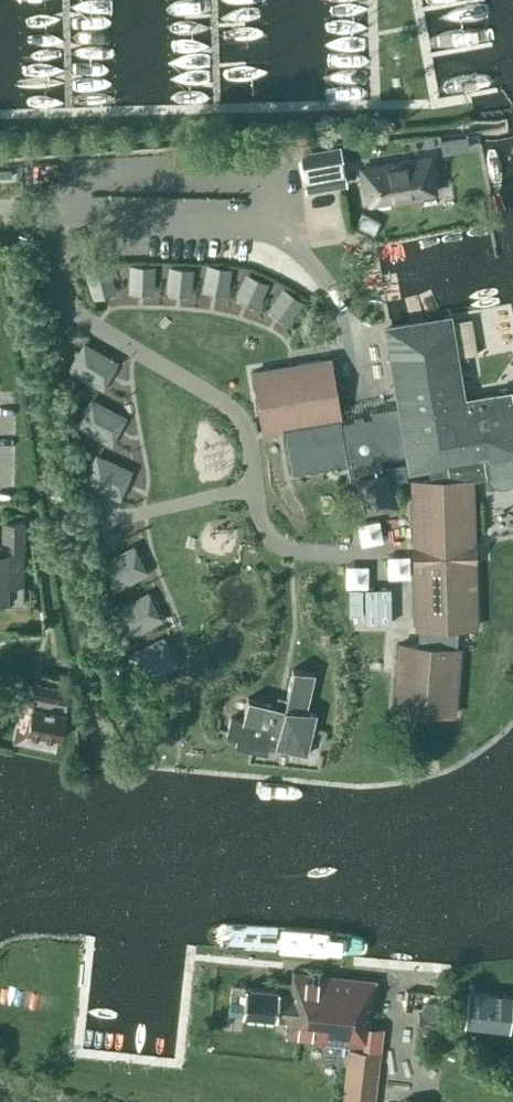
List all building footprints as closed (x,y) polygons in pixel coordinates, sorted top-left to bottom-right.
[(466,135),(439,139),(441,154),(469,149),(466,135)] [(324,147),(309,148),(312,184),(335,182),(332,146),(324,147)] [(434,190),(432,181),(435,180),(431,155),(360,167),(364,192),(367,192),(369,201),(434,190)] [(252,267),(240,259),(226,279),(238,287),(252,267)] [(275,283),(263,275),(249,295),(261,303),(275,283)] [(284,319),(298,298),(286,290),(273,311),(284,319)] [(512,478),(512,453),(512,451),(512,413),(509,391),(462,399),(448,317),(387,327),(400,405),(370,410),(371,416),(340,422),(329,358),(253,371),(263,431),(283,428),(290,473),(356,462),(358,477),(355,477),(357,489),(352,490),(356,512),(396,505),(392,483),(386,484),(384,472),(382,473),(379,458),(408,453),(410,468),(429,465),(432,479),(412,479),(416,627),(420,627),(419,645),(399,643),(395,709),(454,713),(459,647),(454,647),(456,626),(476,625),(471,477),(470,477),(470,475),(487,472),(489,477),(492,482),(498,484),(503,485),(509,483),(512,479),(512,478)] [(25,521),(2,520),(1,551),(0,551),(0,600),(8,600),(9,603),(22,604),(24,552),(25,521)] [(268,745),(306,754),(315,712),(305,710),(313,673),(292,668),(283,705),(247,697),(242,719),(229,717),(225,736),(237,739),(236,745),(266,752),(268,745)] [(66,702),(68,690),(37,684),(27,732),(59,738),(64,713),(66,702)] [(382,1028),(369,1027),(374,980),(292,971),(290,991),(278,990),(278,989),(231,984),(228,1012),(275,1017),(275,1016),(287,1017),(285,1036),(348,1043),(341,1101),(373,1101),(379,1051),(382,1028)] [(464,1024),(508,1029),(512,995),(468,991),(464,1024)]
